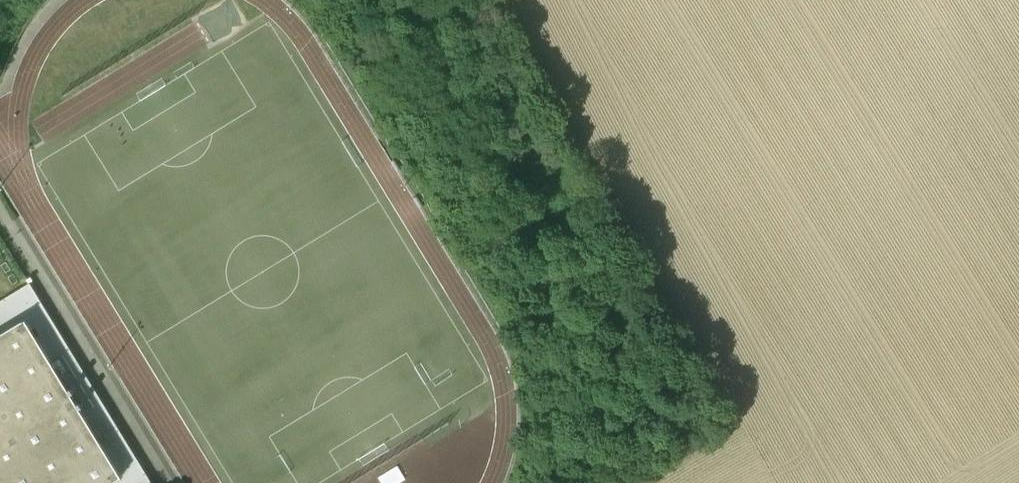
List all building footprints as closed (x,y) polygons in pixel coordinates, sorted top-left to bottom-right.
[(26,321),(123,479),(116,482),(148,482),(28,288),(0,306),(0,337),(26,321)] [(26,321),(0,337),(0,482),(116,482),(123,479),(26,321)]
